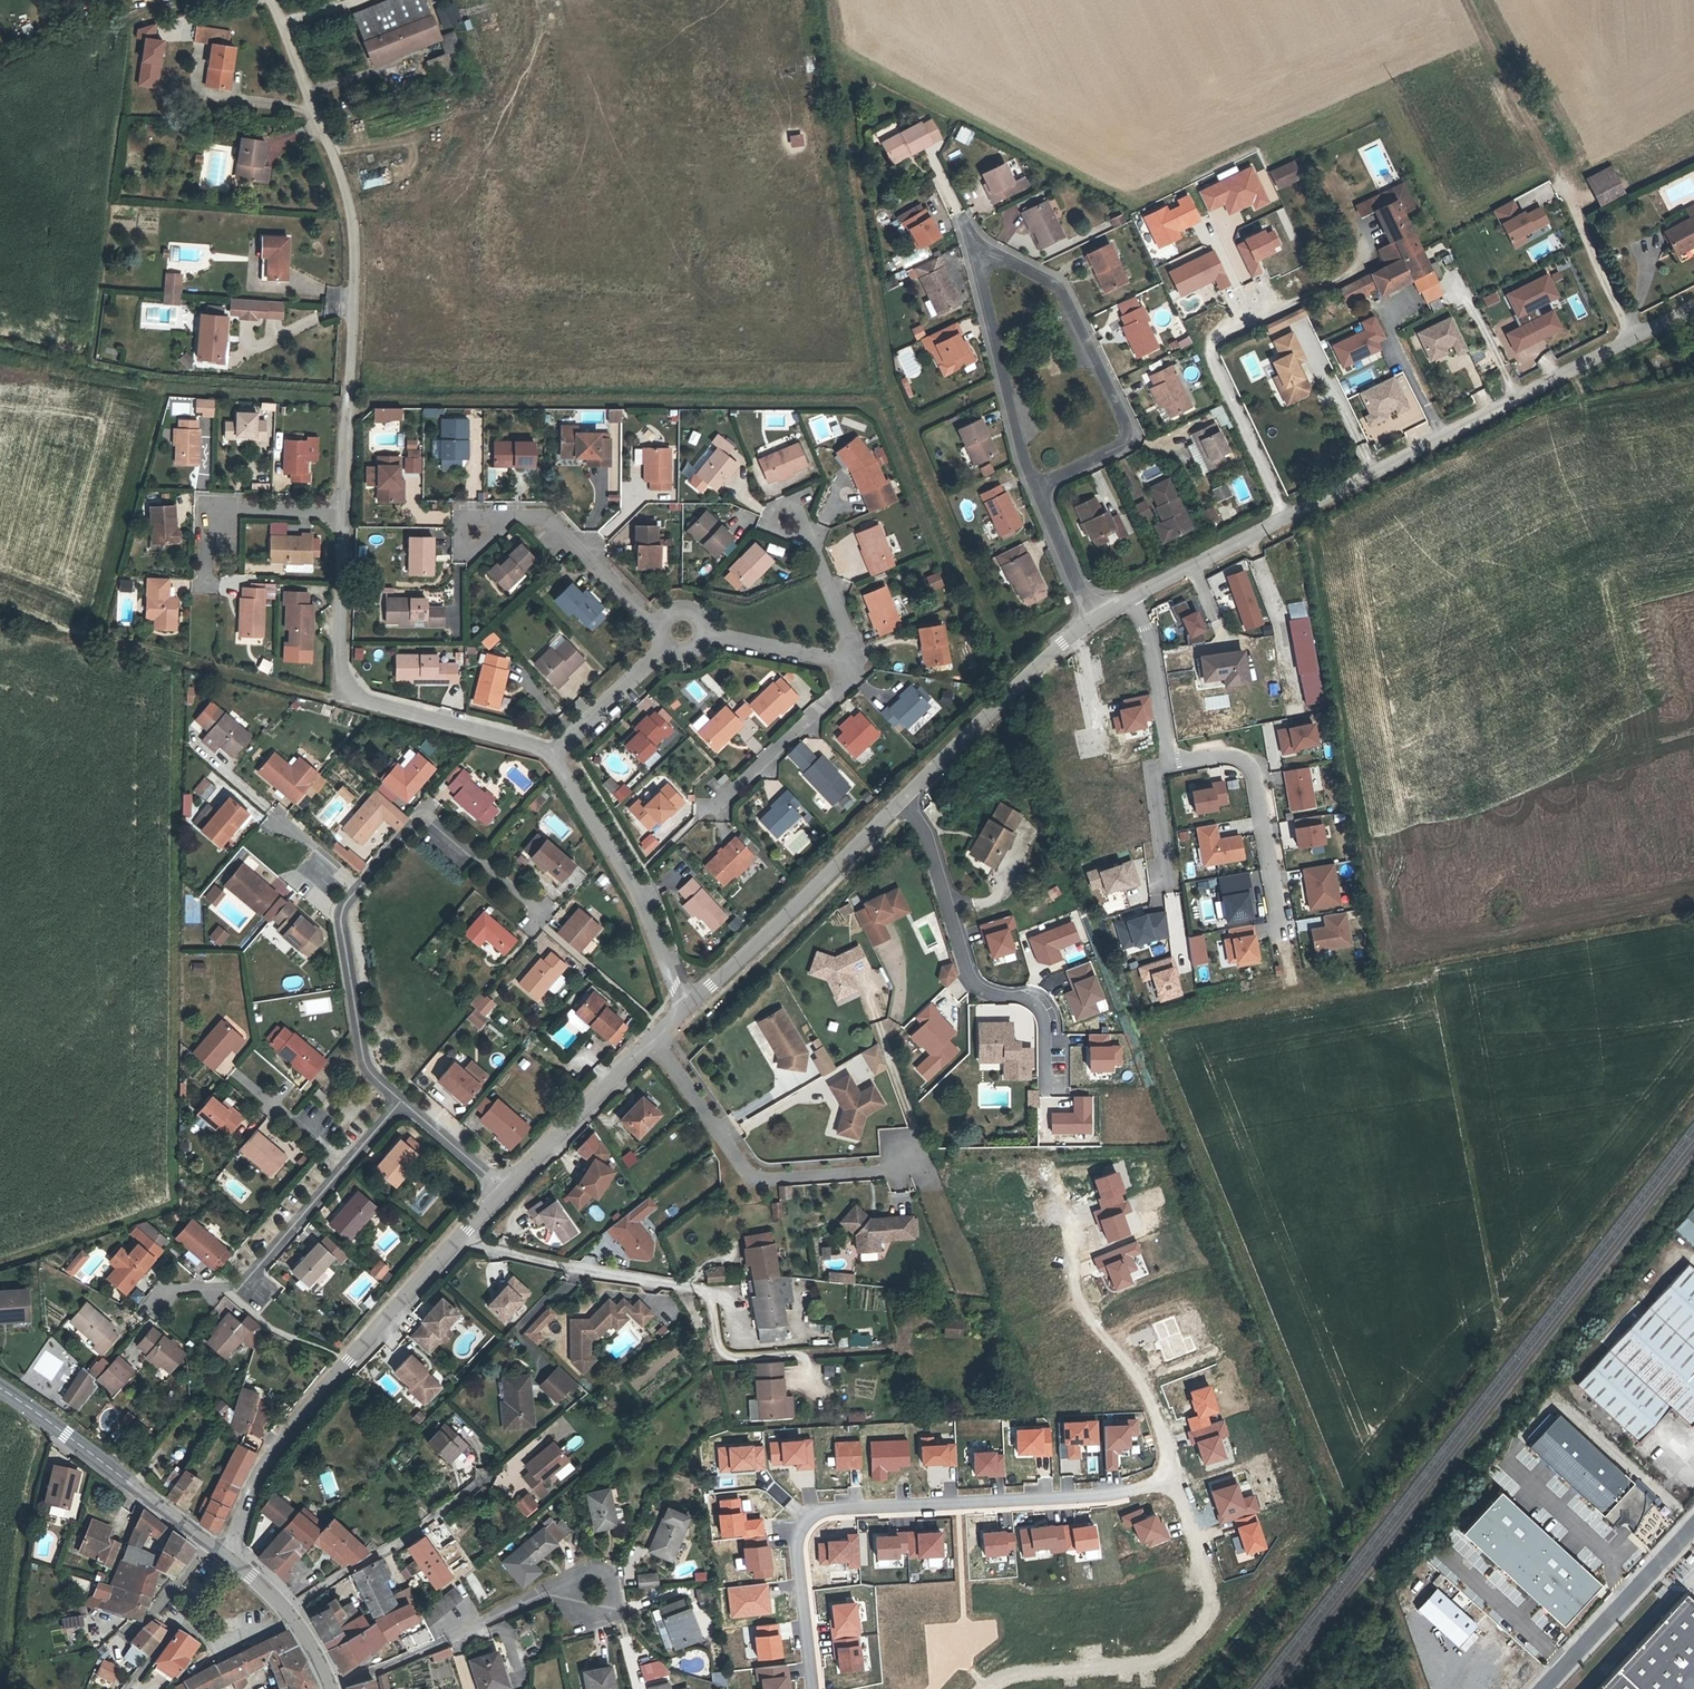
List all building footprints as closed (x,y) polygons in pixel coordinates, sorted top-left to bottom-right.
[(363,41),(413,21),(429,15),(423,0),(386,0),(353,13),(363,41)] [(453,0),(451,0),(433,6),(440,28),(460,22),(453,0)] [(429,15),(413,21),(421,39),(438,32),(430,15),(429,15)] [(421,39),(413,21),(363,41),(371,60),(421,39)] [(142,39),(136,86),(157,89),(163,38),(154,38),(156,27),(136,25),(135,38),(142,39)] [(212,45),(206,86),(228,90),(234,48),(228,47),(230,31),(196,27),(194,42),(212,45)] [(438,37),(444,54),(446,53),(459,49),(453,31),(438,37)] [(453,73),(446,53),(444,54),(428,60),(437,85),(443,83),(441,77),(453,73)] [(921,125),(929,142),(939,137),(930,120),(921,125)] [(881,143),(890,160),(908,149),(910,152),(929,142),(921,125),(919,122),(881,143)] [(954,140),(968,146),(974,131),(959,125),(954,140)] [(428,134),(406,137),(408,147),(429,144),(428,134)] [(789,146),(802,146),(802,134),(789,135),(789,146)] [(241,139),(237,164),(242,165),(241,174),(253,176),(253,181),(265,183),(267,168),(261,167),(264,142),(241,139)] [(908,149),(890,160),(891,163),(910,152),(908,149)] [(194,153),(193,164),(201,165),(203,154),(194,153)] [(1279,187),(1300,177),(1292,162),(1272,172),(1279,187)] [(981,174),(986,183),(990,192),(987,194),(992,202),(1014,192),(1027,185),(1023,177),(1022,177),(1013,182),(1008,171),(1003,163),(981,174)] [(242,165),(237,164),(235,178),(253,181),(253,176),(241,174),(242,165)] [(1624,193),(1610,166),(1586,179),(1600,206),(1624,193)] [(1013,182),(1022,177),(1017,167),(1008,171),(1013,182)] [(1206,190),(1215,208),(1223,204),(1226,209),(1238,203),(1236,198),(1247,192),(1252,203),(1255,209),(1267,203),(1251,169),(1206,190)] [(367,188),(389,182),(387,176),(365,181),(367,188)] [(1403,258),(1420,250),(1402,213),(1414,208),(1402,184),(1356,206),(1361,215),(1373,209),(1374,212),(1379,210),(1395,242),(1403,258)] [(1215,208),(1206,190),(1198,194),(1207,212),(1215,208)] [(1252,203),(1247,192),(1236,198),(1238,203),(1226,209),(1229,214),(1252,203)] [(1196,219),(1185,197),(1176,201),(1178,207),(1166,212),(1164,207),(1142,217),(1157,247),(1171,241),(1168,235),(1175,231),(1188,225),(1188,223),(1196,219)] [(1020,213),(1024,220),(1027,219),(1033,231),(1041,246),(1063,235),(1046,200),(1020,213)] [(1510,202),(1492,212),(1512,249),(1524,243),(1520,236),(1530,231),(1531,232),(1546,223),(1539,209),(1524,217),(1519,220),(1518,216),(1510,202)] [(1693,243),(1693,245),(1693,207),(1687,210),(1691,219),(1665,233),(1675,252),(1693,243)] [(901,224),(905,232),(908,230),(919,247),(938,235),(924,210),(901,224)] [(1110,219),(1114,228),(1125,223),(1121,214),(1110,219)] [(1027,219),(1024,220),(1030,232),(1033,231),(1027,219)] [(908,230),(905,232),(915,249),(919,247),(908,230)] [(1236,246),(1250,276),(1260,272),(1254,260),(1273,251),(1271,247),(1278,244),(1272,231),(1265,235),(1263,230),(1244,239),(1244,241),(1236,246)] [(1175,231),(1168,235),(1171,241),(1178,237),(1175,231)] [(262,237),(261,257),(267,257),(267,279),(286,280),(288,238),(262,237)] [(1441,240),(1422,246),(1424,254),(1444,249),(1441,240)] [(1403,258),(1395,242),(1379,250),(1387,266),(1403,258)] [(1693,243),(1675,252),(1677,255),(1693,246),(1693,245),(1693,243)] [(1099,271),(1108,289),(1126,280),(1108,244),(1086,254),(1095,272),(1099,271)] [(1428,266),(1420,250),(1403,258),(1387,266),(1339,290),(1346,305),(1368,294),(1367,291),(1377,286),(1381,294),(1414,278),(1426,302),(1439,296),(1436,290),(1439,288),(1434,278),(1442,274),(1436,262),(1428,266)] [(1223,297),(1233,292),(1213,251),(1177,268),(1190,297),(1217,284),(1223,297)] [(914,267),(919,278),(942,267),(937,257),(914,267)] [(919,278),(929,297),(932,296),(940,312),(959,303),(942,267),(919,278)] [(1190,297),(1177,268),(1168,272),(1182,301),(1190,297)] [(1104,291),(1108,289),(1099,271),(1095,272),(1104,291)] [(167,273),(166,283),(180,284),(180,274),(167,273)] [(1528,324),(1535,340),(1554,331),(1546,313),(1538,317),(1533,306),(1555,296),(1544,274),(1506,294),(1515,313),(1511,314),(1517,329),(1528,324)] [(165,283),(164,294),(177,295),(180,295),(181,284),(180,284),(166,283),(165,283)] [(1495,292),(1483,299),(1486,306),(1499,300),(1495,292)] [(177,295),(164,294),(163,303),(180,304),(180,295),(177,295)] [(932,296),(929,297),(937,314),(940,312),(932,296)] [(272,301),(235,299),(235,306),(244,307),(243,311),(243,319),(261,320),(261,316),(262,312),(271,313),(272,301)] [(1431,311),(1440,307),(1436,299),(1427,304),(1431,311)] [(286,318),(287,303),(272,301),(271,313),(262,312),(261,316),(286,318)] [(1157,346),(1145,321),(1142,316),(1145,315),(1141,306),(1138,307),(1136,303),(1130,306),(1132,311),(1123,315),(1120,316),(1125,324),(1121,326),(1137,356),(1157,346)] [(1121,311),(1123,315),(1132,311),(1130,306),(1121,311)] [(1302,308),(1274,321),(1278,329),(1287,324),(1286,323),(1305,314),(1302,308)] [(1563,327),(1554,309),(1546,313),(1554,331),(1563,327)] [(219,364),(222,364),(226,317),(201,316),(197,359),(219,361),(219,364)] [(1385,337),(1374,316),(1370,316),(1361,321),(1366,331),(1335,347),(1345,366),(1380,349),(1377,342),(1385,337)] [(1417,335),(1430,361),(1442,355),(1439,351),(1444,349),(1452,344),(1457,354),(1467,350),(1451,318),(1417,335)] [(1274,321),(1265,326),(1269,333),(1278,329),(1274,321)] [(928,353),(930,352),(937,348),(944,363),(947,361),(952,371),(974,360),(968,350),(965,352),(961,343),(957,334),(960,333),(955,323),(921,339),(928,353)] [(1519,348),(1535,340),(1528,324),(1517,329),(1511,332),(1519,348)] [(911,328),(914,339),(924,336),(921,325),(911,328)] [(78,338),(86,339),(87,328),(80,327),(78,338)] [(1291,333),(1273,342),(1281,358),(1272,362),(1278,375),(1291,402),(1306,395),(1308,387),(1303,377),(1301,378),(1295,364),(1304,360),(1291,333)] [(1188,340),(1169,341),(1169,348),(1189,347),(1188,340)] [(937,366),(944,363),(937,348),(930,352),(937,366)] [(1545,374),(1558,364),(1548,350),(1535,360),(1545,374)] [(177,361),(187,368),(193,359),(184,352),(177,361)] [(1150,376),(1155,386),(1164,404),(1170,416),(1190,407),(1171,366),(1150,376)] [(1291,402),(1278,375),(1273,378),(1286,404),(1291,402)] [(1395,409),(1397,413),(1407,408),(1392,377),(1359,392),(1370,415),(1393,404),(1395,409)] [(1164,404),(1155,386),(1150,389),(1159,407),(1164,404)] [(1470,394),(1474,403),(1488,397),(1484,388),(1470,394)] [(215,400),(203,400),(202,412),(202,416),(214,417),(215,400)] [(1225,412),(1221,404),(1209,410),(1213,418),(1225,412)] [(1385,419),(1383,415),(1395,409),(1393,404),(1370,415),(1365,417),(1369,426),(1385,419)] [(384,407),(373,407),(373,418),(384,418),(384,407)] [(384,418),(401,418),(401,407),(384,407),(384,418)] [(608,409),(608,416),(613,416),(613,420),(620,420),(620,409),(608,409)] [(828,410),(806,419),(817,444),(839,435),(828,410)] [(256,413),(255,413),(237,413),(236,413),(235,423),(225,422),(224,439),(235,439),(236,436),(254,437),(254,440),(254,441),(263,442),(264,422),(255,421),(256,413)] [(958,418),(957,414),(944,421),(945,424),(958,418)] [(442,419),(442,439),(444,439),(445,457),(460,457),(467,457),(467,419),(442,419)] [(979,419),(958,429),(965,445),(967,444),(977,463),(995,454),(979,419)] [(178,429),(176,429),(175,445),(175,463),(198,464),(199,430),(196,430),(196,421),(178,420),(178,429)] [(1191,434),(1196,443),(1200,440),(1209,458),(1204,461),(1208,470),(1226,462),(1221,453),(1228,450),(1215,423),(1191,434)] [(576,456),(588,456),(598,456),(598,465),(609,465),(609,438),(599,438),(598,433),(576,433),(576,426),(561,426),(561,450),(576,451),(576,456)] [(284,440),(283,472),(291,473),(290,481),(307,481),(308,473),(305,473),(306,460),(316,460),(317,437),(306,437),(306,441),(284,440)] [(718,437),(713,443),(717,447),(696,473),(695,472),(688,481),(699,490),(706,482),(715,489),(723,480),(719,476),(723,470),(727,474),(729,475),(737,465),(725,455),(731,447),(718,437)] [(856,438),(841,449),(853,464),(855,462),(857,468),(851,470),(860,491),(862,491),(870,511),(895,500),(887,480),(883,482),(875,462),(856,438)] [(1196,464),(1204,461),(1209,458),(1200,440),(1196,443),(1188,446),(1196,464)] [(494,442),(494,462),(514,461),(514,465),(534,465),(534,442),(494,442)] [(768,481),(775,478),(790,472),(806,465),(797,444),(759,459),(768,481)] [(670,448),(645,448),(644,480),(651,480),(650,489),(669,488),(670,448)] [(853,464),(841,449),(837,452),(851,470),(857,468),(855,462),(853,464)] [(598,456),(588,456),(587,465),(598,465),(598,456)] [(460,457),(445,457),(442,457),(442,467),(460,467),(460,457)] [(377,503),(398,503),(398,481),(398,458),(377,458),(377,468),(377,486),(377,503)] [(404,460),(403,472),(419,472),(419,460),(404,460)] [(979,467),(983,477),(994,472),(991,463),(979,467)] [(377,468),(366,468),(366,486),(377,486),(377,468)] [(719,476),(723,480),(727,474),(723,470),(719,476)] [(790,472),(775,478),(776,481),(791,474),(790,472)] [(1143,491),(1136,476),(1128,480),(1135,495),(1143,491)] [(1150,487),(1155,497),(1173,489),(1168,478),(1150,487)] [(251,482),(251,489),(268,490),(268,483),(251,482)] [(1212,490),(1218,501),(1231,495),(1226,483),(1212,490)] [(981,494),(1002,539),(1014,533),(1012,529),(1020,525),(1005,493),(1004,493),(1000,485),(981,494)] [(1163,522),(1171,539),(1192,529),(1173,489),(1155,497),(1158,505),(1156,506),(1163,522)] [(1075,506),(1083,523),(1087,532),(1090,539),(1093,538),(1096,546),(1108,540),(1104,532),(1113,528),(1118,538),(1126,534),(1117,515),(1109,518),(1106,511),(1102,513),(1094,497),(1075,506)] [(667,510),(680,512),(681,504),(669,502),(667,510)] [(1132,508),(1138,521),(1150,514),(1144,502),(1132,508)] [(1223,518),(1235,512),(1231,503),(1218,508),(1223,518)] [(1213,505),(1200,512),(1208,528),(1221,521),(1213,505)] [(177,528),(175,528),(173,506),(149,507),(151,544),(178,542),(177,528)] [(705,511),(691,526),(706,540),(703,544),(714,555),(732,537),(705,511)] [(1155,526),(1163,543),(1171,539),(1163,522),(1155,526)] [(1087,532),(1083,523),(1079,524),(1083,533),(1087,532)] [(1201,523),(1194,527),(1197,534),(1205,531),(1201,523)] [(871,575),(887,568),(882,558),(891,555),(878,524),(856,533),(868,564),(867,564),(871,575)] [(637,567),(646,567),(651,562),(660,562),(659,544),(657,544),(657,525),(656,525),(638,526),(635,526),(635,545),(639,545),(639,547),(637,549),(637,567)] [(706,540),(691,526),(688,530),(703,544),(706,540)] [(300,563),(310,563),(310,556),(310,537),(310,535),(301,534),(301,537),(294,537),(291,540),(287,540),(287,537),(270,536),(269,562),(286,562),(286,559),(297,559),(300,563)] [(432,555),(433,537),(409,537),(409,574),(430,574),(430,555),(432,555)] [(506,590),(515,580),(513,578),(520,571),(534,558),(520,543),(507,556),(508,558),(500,565),(498,562),(488,571),(506,590)] [(754,543),(729,569),(730,570),(724,577),(736,589),(742,582),(747,586),(772,560),(754,543)] [(996,556),(1002,565),(1005,564),(1025,554),(1021,544),(1010,549),(996,556)] [(358,545),(357,557),(366,557),(366,545),(358,545)] [(1027,553),(1025,554),(1005,564),(1013,583),(1021,598),(1024,596),(1028,603),(1044,596),(1041,588),(1043,587),(1027,553)] [(508,558),(507,556),(506,555),(498,562),(500,565),(508,558)] [(882,558),(887,568),(895,565),(891,555),(882,558)] [(1011,584),(1013,583),(1005,564),(1002,565),(1011,584)] [(513,578),(515,580),(523,573),(520,571),(513,578)] [(928,590),(942,587),(939,572),(925,576),(928,590)] [(1214,602),(1224,599),(1226,606),(1230,605),(1221,572),(1207,576),(1214,602)] [(176,598),(167,598),(163,598),(164,589),(167,589),(168,579),(146,578),(145,619),(154,619),(153,629),(174,630),(176,598)] [(132,592),(132,580),(118,580),(118,592),(132,592)] [(602,608),(592,597),(588,600),(581,593),(571,583),(554,599),(568,614),(572,610),(585,623),(602,608)] [(1246,628),(1262,622),(1248,585),(1233,591),(1246,628)] [(863,595),(880,635),(901,626),(885,586),(863,595)] [(239,598),(239,619),(241,619),(241,636),(261,636),(263,589),(242,588),(241,598),(239,598)] [(588,600),(592,597),(585,590),(581,593),(588,600)] [(299,643),(299,649),(311,650),(312,605),(307,604),(307,593),(289,592),(289,597),(283,597),(283,604),(285,604),(285,628),(289,629),(288,642),(299,643)] [(426,617),(426,625),(443,625),(443,607),(426,607),(426,598),(386,598),(386,622),(400,622),(407,622),(407,617),(426,617)] [(1177,618),(1191,612),(1185,600),(1171,606),(1177,618)] [(1179,617),(1188,639),(1205,632),(1197,610),(1179,617)] [(1290,620),(1304,699),(1320,696),(1307,617),(1290,620)] [(1263,624),(1262,622),(1246,628),(1247,630),(1263,624)] [(921,643),(921,646),(925,646),(928,664),(948,661),(942,625),(918,629),(921,643)] [(498,637),(491,630),(480,640),(487,647),(498,637)] [(567,678),(566,676),(561,672),(567,666),(571,671),(584,659),(566,640),(555,651),(551,648),(535,664),(558,687),(567,678)] [(1259,660),(1271,658),(1269,651),(1258,653),(1259,660)] [(1243,652),(1202,658),(1205,679),(1224,676),(1226,684),(1247,681),(1243,652)] [(436,674),(436,681),(457,682),(457,663),(436,663),(436,655),(420,655),(397,654),(397,677),(411,678),(418,678),(418,673),(436,674)] [(498,689),(502,690),(508,670),(505,669),(508,659),(487,654),(484,665),(484,664),(474,701),(494,706),(498,689)] [(256,669),(267,674),(273,663),(262,657),(256,669)] [(561,672),(566,676),(571,671),(567,666),(561,672)] [(780,678),(774,684),(773,682),(749,705),(766,723),(789,701),(791,704),(798,698),(780,678)] [(184,703),(192,704),(195,687),(187,686),(184,703)] [(919,686),(915,690),(925,701),(928,697),(919,686)] [(929,705),(925,701),(915,690),(913,687),(889,709),(887,707),(880,713),(892,726),(899,720),(906,727),(929,705)] [(497,707),(502,690),(498,689),(494,706),(497,707)] [(1305,705),(1321,702),(1320,696),(1304,699),(1305,705)] [(743,703),(739,707),(747,715),(751,711),(743,703)] [(1302,704),(1285,707),(1287,717),(1304,714),(1302,704)] [(231,756),(249,736),(225,715),(214,706),(204,718),(207,721),(203,727),(209,733),(207,735),(218,745),(231,756)] [(728,736),(741,724),(724,706),(697,731),(713,748),(727,735),(728,736)] [(747,715),(739,707),(735,711),(743,719),(747,715)] [(638,733),(626,745),(641,761),(654,748),(652,746),(664,734),(666,737),(672,730),(654,712),(649,718),(647,716),(634,728),(636,730),(638,733)] [(859,713),(853,718),(845,726),(847,728),(844,732),(837,738),(854,757),(879,734),(859,713)] [(839,726),(844,732),(847,728),(845,726),(853,718),(851,715),(839,726)] [(1315,723),(1280,730),(1285,753),(1296,751),(1295,748),(1300,747),(1319,743),(1315,723)] [(623,742),(626,745),(638,733),(636,730),(623,742)] [(218,745),(207,735),(202,741),(213,751),(218,745)] [(746,742),(754,754),(762,749),(755,736),(746,742)] [(425,739),(417,748),(428,757),(436,748),(425,739)] [(433,768),(417,754),(416,756),(408,749),(402,757),(405,759),(398,766),(394,763),(380,779),(383,783),(377,789),(391,800),(396,793),(405,801),(433,768)] [(296,801),(298,799),(309,786),(310,785),(318,775),(309,767),(301,777),(274,754),(258,772),(272,784),(274,782),(296,801)] [(811,754),(800,765),(806,771),(803,774),(832,804),(848,788),(836,776),(839,774),(821,756),(817,760),(811,754)] [(300,759),(292,769),(301,777),(309,767),(300,759)] [(1309,767),(1285,771),(1292,811),(1318,806),(1309,767)] [(489,804),(491,801),(483,794),(468,781),(470,777),(462,770),(448,787),(455,794),(452,798),(476,818),(478,817),(485,824),(496,811),(489,804)] [(720,784),(728,777),(724,773),(717,780),(720,784)] [(611,792),(618,785),(609,777),(602,785),(611,792)] [(204,801),(215,788),(205,780),(195,792),(204,801)] [(1197,791),(1193,792),(1196,813),(1217,809),(1216,805),(1227,803),(1223,782),(1201,786),(1201,790),(1197,791)] [(624,784),(618,790),(625,797),(630,791),(624,784)] [(667,784),(644,806),(638,800),(629,808),(648,829),(657,821),(658,823),(682,800),(667,784)] [(314,792),(309,786),(298,799),(304,804),(314,792)] [(620,802),(625,797),(618,790),(613,795),(620,802)] [(782,798),(759,820),(775,837),(799,815),(793,808),(799,802),(787,790),(780,796),(782,798)] [(361,844),(384,817),(397,828),(407,818),(375,791),(342,828),(361,844)] [(486,791),(483,794),(491,801),(494,798),(486,791)] [(537,794),(528,805),(534,810),(543,799),(537,794)] [(220,846),(237,825),(234,823),(244,811),(228,799),(201,831),(220,846)] [(1000,805),(990,822),(989,821),(971,851),(994,865),(1012,834),(1011,833),(1020,816),(1000,805)] [(211,813),(203,808),(194,823),(203,828),(211,813)] [(234,823),(237,825),(239,827),(249,816),(244,811),(234,823)] [(1311,826),(1296,829),(1299,847),(1324,842),(1320,815),(1309,817),(1311,826)] [(1294,820),(1296,829),(1311,826),(1309,817),(1294,820)] [(1197,827),(1204,866),(1244,858),(1240,836),(1219,840),(1216,824),(1197,827)] [(636,845),(645,855),(659,844),(650,833),(636,845)] [(523,851),(530,857),(543,843),(536,836),(523,851)] [(723,885),(734,874),(747,861),(753,856),(735,837),(705,866),(723,885)] [(547,870),(560,881),(573,865),(545,840),(543,843),(530,857),(530,858),(545,871),(547,870)] [(331,850),(341,859),(345,853),(335,845),(331,850)] [(347,851),(345,853),(341,859),(358,874),(365,867),(347,851)] [(747,861),(734,874),(736,877),(750,864),(747,861)] [(1101,866),(1085,872),(1091,890),(1102,886),(1105,895),(1127,887),(1128,888),(1139,884),(1131,861),(1121,864),(1103,870),(1101,866)] [(1333,863),(1304,869),(1311,909),(1340,904),(1333,863)] [(249,878),(252,874),(241,866),(238,869),(249,878)] [(275,895),(252,874),(249,878),(238,869),(224,885),(259,914),(275,895)] [(556,885),(560,881),(547,870),(545,871),(543,874),(556,885)] [(1218,877),(1226,921),(1252,917),(1249,903),(1247,890),(1250,890),(1247,872),(1218,877)] [(270,884),(278,894),(286,887),(278,878),(270,884)] [(696,912),(700,916),(712,929),(726,916),(690,879),(679,890),(688,900),(682,905),(691,916),(693,914),(696,912)] [(214,908),(225,893),(213,884),(201,899),(214,908)] [(1046,891),(1050,900),(1061,895),(1057,886),(1046,891)] [(880,920),(882,924),(909,911),(897,888),(891,891),(899,909),(891,913),(892,914),(880,920)] [(855,913),(871,946),(889,937),(882,924),(880,920),(892,914),(891,913),(899,909),(891,891),(883,895),(882,894),(864,903),(866,907),(855,913)] [(1172,929),(1183,927),(1177,891),(1162,894),(1166,917),(1169,917),(1172,929)] [(268,922),(271,918),(285,902),(279,898),(263,918),(268,922)] [(307,955),(314,946),(310,942),(317,933),(300,918),(302,916),(286,902),(285,902),(271,918),(280,925),(276,931),(301,952),(302,951),(307,955)] [(848,904),(839,909),(843,916),(853,911),(848,904)] [(579,909),(557,934),(577,952),(600,927),(579,909)] [(1164,911),(1137,915),(1112,922),(1121,950),(1131,947),(1153,941),(1168,939),(1164,911)] [(1327,927),(1312,930),(1316,951),(1351,945),(1346,912),(1324,915),(1327,927)] [(483,913),(464,934),(478,945),(485,938),(503,954),(515,940),(483,913)] [(319,930),(302,916),(300,918),(317,933),(319,931),(319,930)] [(736,917),(727,924),(734,931),(742,924),(736,917)] [(217,925),(207,937),(219,946),(229,934),(217,925)] [(1253,925),(1229,929),(1231,939),(1226,940),(1228,953),(1236,951),(1237,961),(1238,966),(1259,962),(1255,941),(1253,941),(1252,936),(1254,936),(1253,925)] [(321,939),(319,931),(317,933),(310,942),(314,946),(321,939)] [(1204,935),(1188,938),(1192,966),(1208,964),(1204,935)] [(827,979),(832,990),(840,987),(844,996),(857,989),(850,975),(848,971),(852,969),(854,973),(868,966),(858,946),(834,958),(817,952),(810,974),(827,979)] [(1236,951),(1228,953),(1230,962),(1237,961),(1236,951)] [(550,953),(542,962),(539,959),(519,983),(537,999),(546,989),(553,995),(566,980),(559,974),(565,966),(550,953)] [(1142,982),(1151,979),(1159,1003),(1183,995),(1175,971),(1177,970),(1172,956),(1137,968),(1142,982)] [(192,972),(204,973),(205,963),(193,962),(192,972)] [(940,968),(937,980),(945,988),(955,978),(951,965),(940,968)] [(284,988),(301,987),(300,976),(283,977),(284,988)] [(832,990),(837,999),(844,996),(840,987),(832,990)] [(592,993),(590,995),(605,1008),(607,1006),(592,993)] [(620,1022),(605,1008),(590,995),(575,1013),(606,1040),(620,1022)] [(484,1018),(474,1009),(466,1018),(477,1027),(484,1018)] [(781,1009),(762,1021),(771,1037),(769,1038),(781,1057),(779,1067),(804,1070),(807,1052),(781,1009)] [(234,1050),(242,1041),(238,1038),(238,1036),(220,1020),(192,1053),(210,1069),(229,1047),(234,1050)] [(829,1020),(827,1029),(836,1031),(838,1022),(829,1020)] [(746,1025),(767,1060),(774,1056),(753,1021),(746,1025)] [(771,1037),(761,1021),(760,1022),(769,1038),(771,1037)] [(1011,1022),(987,1022),(987,1041),(979,1041),(980,1055),(1000,1055),(1004,1058),(1004,1059),(1005,1076),(1029,1076),(1029,1064),(1031,1064),(1031,1053),(1029,1053),(1029,1047),(1018,1047),(1011,1041),(1011,1022)] [(292,1036),(283,1029),(270,1045),(278,1052),(277,1054),(290,1065),(291,1064),(302,1073),(301,1075),(308,1081),(325,1061),(293,1035),(292,1036)] [(813,1041),(818,1049),(823,1046),(818,1038),(813,1041)] [(877,1043),(863,1052),(875,1073),(886,1067),(877,1043)] [(815,1051),(819,1057),(827,1052),(823,1046),(818,1049),(815,1051)] [(827,1052),(819,1057),(814,1060),(823,1075),(836,1068),(827,1052)] [(439,1060),(428,1070),(435,1077),(446,1067),(439,1060)] [(469,1062),(462,1071),(477,1085),(485,1076),(469,1062)] [(453,1092),(465,1101),(478,1085),(477,1085),(462,1071),(452,1063),(437,1081),(451,1094),(453,1092)] [(849,1075),(830,1086),(841,1105),(845,1103),(848,1107),(844,1110),(841,1121),(849,1123),(847,1130),(860,1133),(865,1115),(884,1104),(873,1085),(859,1093),(849,1075)] [(320,1099),(324,1096),(316,1090),(313,1093),(320,1099)] [(1029,1090),(1029,1104),(1038,1104),(1038,1090),(1029,1090)] [(461,1106),(465,1101),(453,1092),(451,1094),(449,1096),(461,1106)] [(643,1098),(657,1111),(662,1105),(649,1092),(643,1098)] [(241,1117),(229,1108),(226,1111),(219,1105),(210,1097),(197,1114),(213,1128),(212,1129),(219,1135),(223,1131),(226,1134),(241,1117)] [(660,1114),(657,1111),(643,1098),(642,1098),(622,1120),(639,1136),(660,1114)] [(498,1136),(511,1147),(527,1127),(496,1100),(480,1120),(498,1136)] [(226,1111),(229,1108),(222,1102),(219,1105),(226,1111)] [(860,1133),(847,1130),(849,1123),(841,1121),(838,1133),(858,1138),(860,1133)] [(285,1156),(255,1131),(240,1149),(270,1175),(285,1156)] [(509,1149),(511,1147),(498,1136),(496,1138),(509,1149)] [(374,1168),(391,1183),(403,1168),(415,1154),(399,1140),(374,1168)] [(597,1196),(612,1171),(595,1160),(579,1185),(597,1196)] [(403,1168),(391,1183),(395,1187),(407,1172),(403,1168)] [(792,1198),(791,1184),(778,1185),(779,1199),(792,1198)] [(357,1191),(344,1205),(347,1208),(337,1220),(334,1217),(328,1224),(347,1241),(376,1208),(357,1191)] [(552,1203),(542,1211),(537,1204),(525,1214),(536,1227),(541,1223),(549,1232),(551,1230),(562,1243),(576,1232),(552,1203)] [(781,1215),(780,1204),(772,1205),(774,1216),(781,1215)] [(344,1205),(334,1217),(337,1220),(347,1208),(344,1205)] [(856,1207),(842,1222),(857,1235),(858,1251),(879,1250),(879,1240),(914,1238),(913,1216),(884,1218),(885,1224),(875,1225),(870,1221),(871,1220),(871,1219),(856,1207)] [(617,1236),(627,1247),(633,1255),(647,1258),(652,1254),(653,1239),(630,1211),(619,1220),(608,1229),(615,1237),(617,1236)] [(191,1220),(175,1238),(208,1267),(209,1266),(214,1271),(228,1254),(223,1249),(223,1248),(191,1220)] [(144,1234),(149,1227),(145,1223),(139,1230),(141,1231),(144,1234)] [(161,1249),(160,1248),(156,1244),(144,1234),(141,1231),(139,1230),(136,1227),(130,1234),(138,1241),(127,1255),(126,1255),(120,1249),(109,1262),(115,1268),(106,1278),(125,1294),(145,1269),(161,1249)] [(150,1227),(149,1227),(144,1234),(156,1244),(160,1248),(166,1241),(150,1227)] [(753,1270),(755,1279),(777,1275),(771,1232),(745,1236),(747,1248),(745,1249),(747,1264),(745,1265),(747,1270),(753,1270)] [(291,1271),(300,1279),(307,1285),(315,1277),(320,1271),(332,1258),(337,1263),(345,1256),(325,1237),(318,1245),(316,1243),(291,1271)] [(628,1257),(633,1255),(627,1247),(623,1250),(628,1257)] [(70,1261),(77,1267),(86,1256),(79,1250),(70,1261)] [(77,1267),(70,1261),(64,1269),(70,1274),(77,1267)] [(377,1280),(386,1270),(378,1262),(369,1273),(377,1280)] [(1688,1264),(1576,1385),(1637,1442),(1670,1407),(1690,1426),(1693,1421),(1693,1269),(1688,1264)] [(855,1270),(828,1271),(829,1283),(855,1281),(855,1270)] [(320,1271),(315,1277),(319,1281),(321,1282),(326,1277),(320,1271)] [(709,1281),(724,1279),(723,1271),(709,1273),(709,1281)] [(506,1284),(488,1305),(505,1319),(529,1289),(512,1275),(505,1284),(506,1284)] [(750,1281),(756,1311),(783,1307),(780,1291),(777,1275),(755,1279),(755,1280),(750,1281)] [(787,1276),(777,1275),(780,1291),(789,1289),(787,1276)] [(308,1292),(319,1281),(315,1277),(307,1285),(300,1279),(297,1282),(308,1292)] [(129,1296),(137,1302),(142,1294),(134,1289),(129,1296)] [(11,1313),(11,1316),(17,1315),(17,1321),(28,1320),(26,1292),(15,1293),(15,1296),(10,1296),(10,1294),(0,1295),(0,1314),(11,1313)] [(592,1313),(577,1311),(576,1320),(573,1320),(571,1347),(570,1353),(576,1360),(588,1351),(585,1348),(586,1330),(590,1331),(592,1331),(593,1324),(599,1319),(604,1326),(619,1314),(617,1312),(624,1306),(626,1308),(630,1305),(644,1323),(656,1314),(643,1299),(636,1305),(628,1295),(620,1302),(614,1295),(606,1301),(608,1303),(604,1307),(602,1305),(592,1313)] [(411,1337),(429,1353),(442,1339),(442,1338),(439,1336),(459,1314),(442,1298),(422,1320),(424,1322),(411,1337)] [(85,1303),(69,1321),(97,1345),(93,1349),(100,1355),(115,1336),(109,1330),(112,1327),(85,1303)] [(786,1329),(783,1307),(756,1311),(758,1327),(768,1326),(770,1331),(786,1329)] [(549,1308),(544,1313),(550,1318),(555,1314),(549,1308)] [(209,1333),(212,1336),(230,1315),(227,1312),(209,1333)] [(17,1321),(17,1315),(11,1316),(11,1313),(0,1314),(0,1322),(17,1321)] [(550,1318),(544,1313),(525,1333),(537,1344),(543,1338),(537,1332),(550,1318)] [(240,1323),(230,1315),(212,1336),(207,1343),(224,1358),(240,1340),(252,1349),(259,1326),(247,1316),(240,1323)] [(598,1331),(604,1326),(599,1319),(593,1324),(592,1331),(598,1331)] [(946,1327),(962,1328),(962,1320),(946,1319),(946,1327)] [(788,1338),(786,1329),(770,1331),(768,1326),(758,1327),(761,1342),(788,1338)] [(962,1336),(962,1328),(946,1327),(945,1335),(962,1336)] [(184,1355),(174,1347),(170,1343),(152,1328),(137,1346),(150,1357),(161,1366),(169,1373),(184,1355)] [(442,1338),(442,1339),(445,1342),(452,1333),(446,1328),(439,1336),(442,1338)] [(848,1329),(835,1330),(836,1347),(847,1347),(847,1345),(871,1344),(870,1332),(848,1333),(848,1329)] [(589,1348),(590,1331),(586,1330),(585,1348),(588,1351),(576,1360),(582,1367),(596,1355),(589,1348)] [(410,1355),(394,1372),(411,1387),(408,1390),(416,1396),(418,1394),(426,1402),(441,1386),(429,1375),(427,1376),(424,1373),(426,1372),(427,1370),(410,1355)] [(119,1356),(100,1377),(114,1391),(134,1369),(119,1356)] [(158,1369),(161,1366),(150,1357),(147,1360),(158,1369)] [(758,1398),(759,1398),(763,1398),(765,1417),(786,1416),(785,1394),(782,1361),(755,1363),(758,1398)] [(834,1376),(834,1364),(823,1364),(823,1375),(834,1376)] [(78,1410),(96,1387),(93,1381),(93,1378),(83,1367),(62,1398),(78,1410)] [(557,1388),(569,1376),(560,1367),(541,1386),(547,1392),(554,1385),(557,1388)] [(503,1403),(504,1422),(511,1421),(512,1426),(533,1424),(529,1376),(508,1378),(510,1402),(506,1402),(503,1403)] [(579,1385),(569,1376),(557,1388),(554,1385),(547,1392),(557,1402),(569,1389),(572,1392),(579,1385)] [(114,1391),(100,1377),(99,1378),(113,1392),(114,1391)] [(238,1441),(220,1478),(237,1487),(254,1454),(253,1454),(256,1449),(244,1443),(247,1438),(243,1436),(245,1434),(257,1393),(241,1388),(228,1428),(238,1441)] [(792,1393),(785,1394),(786,1416),(794,1415),(792,1393)] [(418,1394),(416,1396),(424,1404),(426,1402),(418,1394)] [(219,1417),(226,1409),(220,1403),(213,1410),(219,1417)] [(419,1424),(426,1415),(418,1409),(411,1417),(419,1424)] [(850,1411),(850,1420),(864,1420),(864,1410),(850,1411)] [(1528,1446),(1571,1485),(1601,1453),(1559,1413),(1528,1446)] [(428,1442),(447,1459),(458,1448),(461,1450),(467,1444),(445,1423),(428,1442)] [(580,1433),(564,1440),(568,1450),(584,1443),(580,1433)] [(525,1466),(530,1472),(523,1478),(540,1498),(547,1492),(540,1484),(568,1460),(553,1442),(525,1466)] [(458,1448),(447,1459),(450,1462),(461,1450),(458,1448)] [(1601,1453),(1571,1485),(1613,1525),(1621,1517),(1620,1510),(1627,1509),(1627,1516),(1637,1525),(1639,1522),(1641,1517),(1655,1502),(1601,1453)] [(73,1492),(77,1474),(54,1468),(45,1505),(66,1509),(70,1492),(73,1492)] [(185,1500),(199,1481),(185,1471),(181,1476),(172,1470),(166,1478),(175,1485),(167,1496),(184,1509),(188,1503),(185,1500)] [(226,1509),(237,1487),(220,1478),(209,1500),(204,1498),(199,1510),(203,1513),(199,1521),(198,1523),(216,1531),(226,1509)] [(596,1528),(625,1522),(618,1488),(589,1494),(596,1528)] [(284,1528),(296,1514),(272,1495),(261,1509),(284,1528)] [(528,1495),(515,1505),(523,1515),(536,1504),(528,1495)] [(668,1507),(656,1535),(659,1537),(658,1541),(654,1540),(650,1550),(672,1559),(689,1515),(668,1507)] [(1621,1517),(1613,1525),(1617,1529),(1621,1524),(1622,1525),(1623,1526),(1624,1526),(1625,1526),(1626,1526),(1627,1525),(1628,1524),(1634,1530),(1637,1525),(1627,1516),(1627,1509),(1620,1510),(1621,1517)] [(135,1527),(146,1533),(155,1538),(164,1529),(141,1511),(135,1527)] [(298,1513),(296,1514),(284,1528),(258,1556),(274,1570),(281,1562),(295,1549),(301,1554),(314,1539),(318,1535),(321,1532),(298,1513)] [(321,1532),(318,1535),(351,1563),(368,1551),(332,1519),(321,1532)] [(557,1525),(565,1536),(572,1530),(563,1519),(557,1525)] [(105,1539),(109,1529),(91,1521),(78,1552),(89,1556),(97,1535),(105,1539)] [(557,1543),(565,1536),(557,1525),(553,1521),(521,1547),(535,1563),(558,1544),(557,1543)] [(138,1551),(146,1533),(135,1527),(127,1546),(138,1551)] [(170,1534),(161,1553),(181,1565),(191,1550),(170,1534)] [(97,1535),(89,1556),(96,1559),(95,1563),(108,1569),(118,1544),(108,1540),(105,1539),(97,1535)] [(345,1567),(351,1563),(318,1535),(314,1539),(345,1567)] [(423,1568),(429,1576),(444,1566),(423,1536),(408,1547),(416,1559),(406,1567),(412,1575),(417,1572),(423,1568)] [(181,1565),(161,1553),(158,1559),(138,1551),(127,1546),(121,1560),(156,1571),(171,1578),(181,1565)] [(281,1562),(287,1568),(301,1554),(295,1549),(281,1562)] [(382,1578),(387,1575),(384,1568),(379,1559),(353,1573),(374,1614),(395,1605),(382,1578)] [(147,1597),(149,1592),(156,1571),(121,1560),(111,1585),(147,1597)] [(452,1560),(444,1566),(447,1569),(455,1580),(463,1575),(452,1560)] [(291,1574),(287,1568),(281,1562),(274,1570),(284,1581),(291,1574)] [(447,1569),(444,1566),(429,1576),(431,1579),(447,1569)] [(639,1575),(640,1588),(658,1586),(657,1574),(639,1575)] [(105,1596),(107,1596),(143,1608),(147,1597),(111,1585),(110,1586),(108,1593),(106,1592),(105,1596)] [(1478,1623),(1437,1585),(1418,1606),(1459,1644),(1478,1623)] [(712,1602),(712,1589),(697,1588),(696,1601),(712,1602)] [(454,1589),(423,1615),(429,1627),(463,1599),(454,1589)] [(1683,1593),(1593,1688),(1693,1688),(1693,1603),(1683,1593)] [(409,1603),(416,1600),(413,1595),(402,1600),(404,1605),(409,1603)] [(140,1617),(143,1608),(107,1596),(105,1599),(104,1603),(101,1602),(99,1608),(103,1609),(103,1608),(112,1612),(111,1614),(126,1619),(127,1616),(139,1621),(140,1617)] [(660,1630),(661,1629),(667,1627),(673,1642),(674,1645),(697,1635),(682,1597),(652,1609),(660,1630)] [(311,1616),(325,1640),(341,1631),(340,1628),(350,1622),(341,1609),(335,1598),(324,1605),(326,1609),(311,1616)] [(423,1612),(416,1600),(409,1603),(415,1616),(422,1613),(423,1612)] [(201,1612),(208,1605),(204,1602),(198,1609),(201,1612)] [(351,1603),(341,1609),(350,1622),(360,1616),(351,1603)] [(417,1620),(415,1616),(409,1603),(404,1605),(379,1617),(377,1622),(388,1639),(400,1628),(417,1620)] [(1495,1606),(1489,1612),(1502,1625),(1508,1619),(1495,1606)] [(78,1608),(80,1615),(86,1614),(84,1607),(78,1608)] [(81,1625),(80,1615),(61,1619),(62,1628),(81,1625)] [(343,1672),(360,1658),(369,1651),(373,1654),(388,1639),(377,1622),(375,1623),(369,1626),(362,1615),(360,1616),(350,1622),(340,1628),(341,1631),(325,1640),(332,1652),(343,1672)] [(152,1620),(149,1623),(163,1631),(165,1628),(152,1620)] [(149,1623),(142,1630),(157,1642),(163,1631),(149,1623)] [(667,1627),(661,1629),(667,1645),(673,1642),(667,1627)] [(157,1642),(142,1630),(130,1644),(132,1646),(143,1655),(146,1657),(157,1642)] [(1474,1630),(1460,1645),(1465,1649),(1479,1634),(1474,1630)] [(51,1632),(52,1641),(63,1640),(62,1631),(51,1632)] [(189,1658),(194,1652),(188,1648),(180,1658),(179,1657),(190,1641),(176,1632),(160,1654),(153,1662),(174,1677),(189,1658)] [(212,1668),(222,1686),(232,1681),(236,1688),(239,1688),(243,1687),(242,1684),(246,1682),(244,1678),(247,1676),(246,1674),(268,1663),(272,1673),(273,1672),(279,1688),(315,1688),(314,1687),(286,1632),(212,1668)] [(525,1646),(533,1643),(529,1632),(521,1635),(525,1646)] [(836,1637),(838,1670),(861,1668),(859,1635),(836,1637)] [(198,1647),(190,1641),(179,1657),(180,1658),(188,1648),(194,1652),(198,1647)] [(135,1666),(143,1655),(132,1646),(123,1657),(135,1666)] [(453,1653),(451,1647),(441,1650),(431,1654),(434,1659),(453,1653)] [(365,1663),(373,1654),(369,1651),(360,1658),(365,1663)] [(501,1663),(497,1652),(471,1660),(481,1688),(498,1688),(505,1687),(498,1664),(501,1663)] [(662,1657),(639,1664),(645,1686),(660,1682),(659,1678),(667,1675),(662,1657)] [(118,1669),(108,1664),(103,1661),(97,1675),(112,1681),(118,1669)] [(760,1688),(791,1688),(789,1664),(759,1666),(760,1688)] [(611,1666),(585,1672),(588,1688),(616,1688),(611,1666)] [(183,1684),(185,1688),(216,1688),(222,1686),(212,1668),(183,1684)] [(719,1683),(726,1685),(725,1671),(718,1672),(719,1683)] [(347,1688),(375,1688),(373,1679),(372,1680),(346,1687),(347,1688)]
